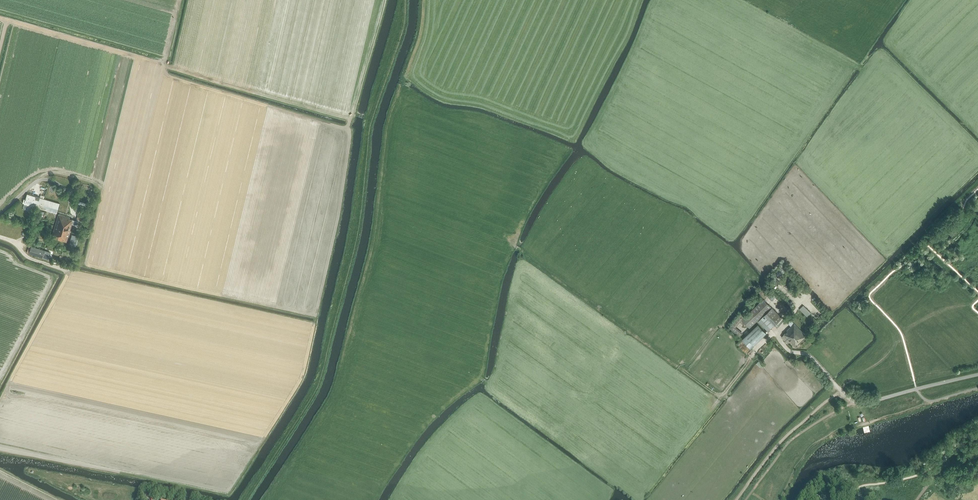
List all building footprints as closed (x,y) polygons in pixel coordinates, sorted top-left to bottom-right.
[(27,194),(22,209),(31,212),(33,206),(43,209),(56,213),(58,208),(60,203),(44,199),(40,198),(36,197),(27,194)] [(59,214),(52,237),(67,242),(70,230),(72,224),(77,225),(78,222),(73,220),(73,219),(70,218),(59,214)] [(79,236),(72,235),(69,244),(76,246),(79,236)] [(29,246),(27,252),(29,253),(43,258),(48,259),(50,252),(45,251),(31,246),(29,246)] [(787,270),(783,265),(775,272),(779,277),(787,270)] [(764,293),(772,300),(776,296),(769,289),(764,293)] [(750,328),(771,307),(764,299),(742,319),(741,319),(742,320),(750,328)] [(803,305),(799,309),(807,316),(811,312),(803,305)] [(780,325),(785,321),(772,308),(761,319),(771,329),(777,323),(780,325)] [(739,315),(729,328),(740,337),(743,333),(736,327),(742,320),(741,319),(742,319),(739,315)] [(758,321),(768,332),(771,329),(761,319),(758,321)] [(796,347),(807,337),(794,323),(791,326),(791,327),(787,331),(788,331),(784,335),(796,347)] [(751,349),(767,333),(758,324),(742,340),(751,349)]
